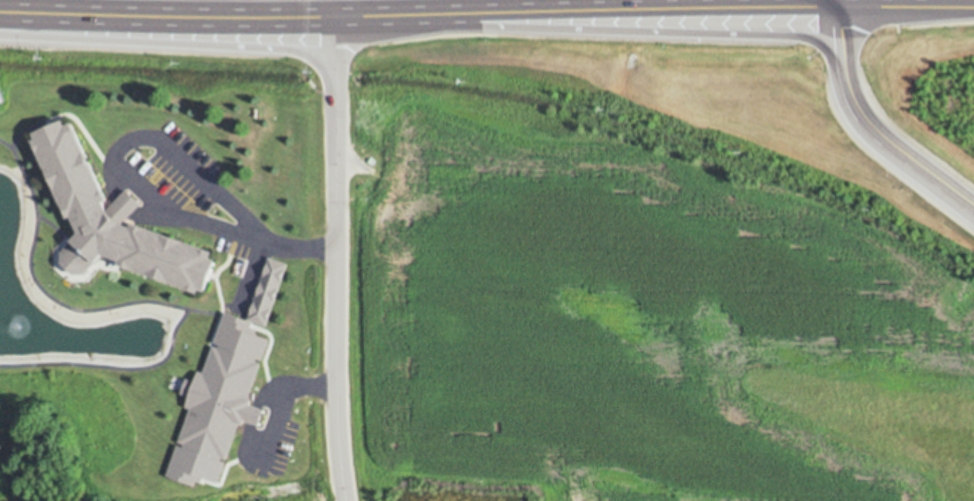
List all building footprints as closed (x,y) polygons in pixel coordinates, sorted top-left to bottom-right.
[(40,131),(38,139),(69,216),(76,221),(80,231),(63,253),(61,262),(75,272),(82,274),(89,271),(97,261),(102,259),(210,292),(212,291),(220,263),(215,252),(207,246),(135,224),(132,226),(127,222),(142,201),(128,191),(123,193),(116,202),(108,206),(110,199),(79,126),(70,119),(40,131)] [(287,263),(266,257),(247,319),(267,326),(287,263)]
